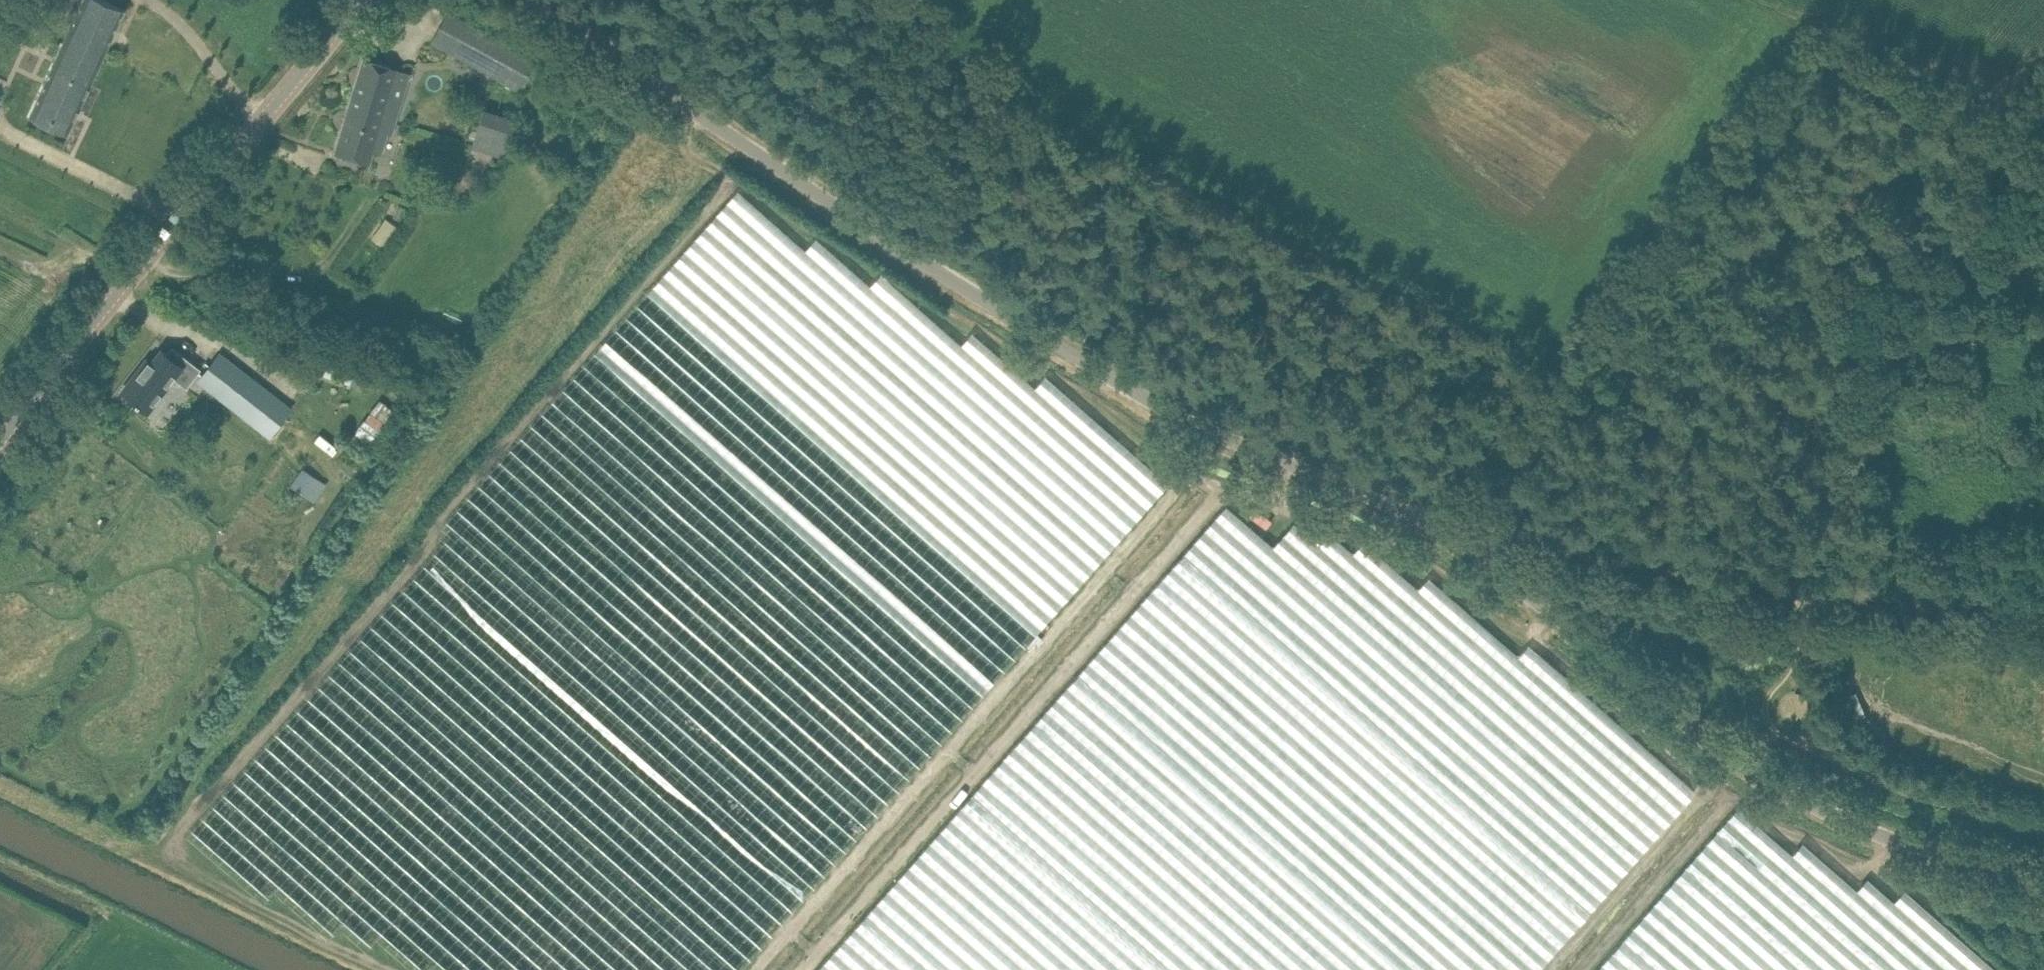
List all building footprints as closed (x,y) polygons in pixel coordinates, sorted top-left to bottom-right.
[(68,34),(106,51),(125,8),(107,0),(83,0),(68,34)] [(537,60),(448,11),(431,41),(520,90),(537,60)] [(106,51),(68,34),(30,116),(68,133),(106,51)] [(364,57),(348,108),(395,122),(411,72),(398,68),(364,57)] [(395,122),(348,108),(335,152),(370,163),(374,149),(381,152),(387,132),(392,134),(395,122)] [(470,147),(502,158),(515,118),(483,108),(470,147)] [(382,245),(397,224),(387,218),(372,239),(382,245)] [(129,393),(148,408),(173,376),(188,387),(202,369),(187,358),(182,365),(167,353),(157,366),(152,363),(129,393)] [(220,353),(199,380),(257,426),(278,399),(220,353)] [(327,376),(356,382),(360,363),(331,357),(327,376)] [(360,437),(383,448),(401,408),(379,398),(360,437)] [(1715,922),(1729,937),(1812,937),(1812,925),(1799,925),(1813,911),(1794,911),(1794,902),(1807,902),(1807,888),(1736,815),(1722,828),(1753,859),(1753,867),(1760,874),(1754,879),(1769,880),(1755,894),(1760,899),(1757,902),(1739,902),(1739,913),(1724,913),(1715,922)]
